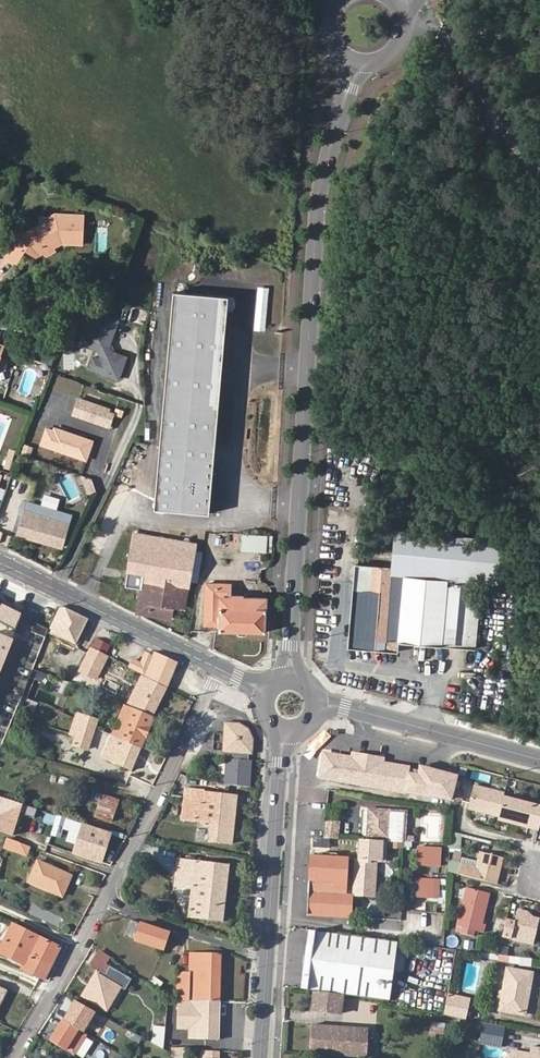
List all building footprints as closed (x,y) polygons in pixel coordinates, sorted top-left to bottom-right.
[(48,234),(65,255),(83,243),(68,220),(48,234)] [(56,255),(65,255),(48,234),(24,235),(18,230),(3,252),(19,263),(23,257),(23,244),(35,244),(36,256),(45,256),(56,255)] [(35,244),(23,244),(23,257),(19,263),(27,269),(36,256),(35,244)] [(266,330),(269,287),(259,287),(255,329),(266,330)] [(234,296),(173,292),(158,509),(214,513),(227,310),(233,310),(235,306),(236,301),(234,296)] [(98,367),(120,376),(128,354),(114,348),(111,342),(120,318),(98,309),(85,341),(101,347),(104,353),(102,356),(98,367)] [(64,368),(72,368),(73,354),(66,353),(64,368)] [(98,367),(102,356),(95,353),(91,364),(98,367)] [(87,400),(80,397),(74,412),(81,415),(87,400)] [(110,409),(87,400),(81,415),(104,424),(105,420),(111,422),(114,414),(109,411),(110,409)] [(48,427),(43,442),(87,459),(93,441),(76,434),(75,437),(67,434),(68,431),(56,427),(55,430),(48,427)] [(10,449),(5,468),(12,470),(17,451),(10,449)] [(92,478),(82,474),(92,492),(97,490),(92,478)] [(26,503),(18,534),(63,546),(70,522),(62,519),(63,513),(26,503)] [(439,542),(402,530),(393,529),(390,567),(390,573),(433,577),(439,542)] [(503,583),(507,539),(402,530),(439,542),(433,577),(446,578),(441,644),(499,648),(503,591),(476,589),(477,581),(503,583)] [(11,535),(0,531),(0,543),(7,546),(11,535)] [(242,533),(241,551),(272,553),(273,535),(242,533)] [(127,579),(135,581),(145,560),(147,543),(133,541),(127,579)] [(145,560),(135,581),(141,582),(136,610),(136,612),(145,615),(172,620),(177,587),(189,589),(196,551),(153,544),(147,543),(145,560)] [(428,610),(433,577),(390,573),(390,567),(354,564),(347,649),(396,653),(397,640),(426,643),(428,610)] [(426,643),(441,644),(446,578),(433,577),(428,610),(426,643)] [(232,583),(207,582),(205,625),(219,626),(219,630),(265,632),(267,597),(244,597),(244,594),(231,594),(232,583)] [(15,631),(21,616),(0,606),(0,622),(15,631)] [(86,621),(60,608),(51,628),(52,629),(52,631),(76,642),(86,621)] [(12,638),(0,633),(0,669),(12,638)] [(101,633),(98,639),(111,644),(113,639),(101,633)] [(97,638),(92,649),(106,655),(111,644),(98,639),(97,638)] [(106,655),(92,649),(81,671),(96,678),(106,655)] [(177,663),(154,652),(153,655),(148,665),(141,662),(133,659),(129,667),(167,686),(177,663)] [(148,665),(153,655),(146,652),(141,662),(148,665)] [(48,674),(33,668),(30,677),(34,678),(45,683),(48,674)] [(34,678),(30,677),(22,696),(26,697),(34,678)] [(129,702),(153,714),(165,689),(141,677),(129,702)] [(112,736),(140,748),(153,719),(124,707),(112,736)] [(76,718),(75,721),(94,728),(97,719),(77,713),(76,718)] [(94,728),(75,721),(71,734),(76,736),(73,745),(88,749),(94,728)] [(225,750),(223,784),(248,786),(250,759),(249,759),(250,751),(251,752),(252,743),(249,737),(245,732),(240,728),(237,725),(233,723),(233,722),(223,722),(222,749),(225,750)] [(131,770),(140,748),(112,736),(102,758),(131,770)] [(353,752),(352,758),(382,763),(383,757),(353,752)] [(324,754),(321,776),(384,787),(388,764),(382,763),(352,758),(324,754)] [(409,767),(388,764),(384,787),(405,791),(406,787),(408,774),(409,767)] [(441,779),(442,771),(423,766),(422,770),(419,770),(418,776),(408,774),(406,787),(412,788),(411,792),(433,796),(436,778),(441,779)] [(409,767),(408,774),(418,776),(419,770),(413,769),(413,768),(409,767)] [(433,796),(452,799),(452,798),(455,789),(459,775),(442,771),(441,779),(436,778),(433,796)] [(86,784),(68,778),(66,785),(84,791),(86,784)] [(503,795),(504,792),(473,783),(468,802),(467,807),(497,816),(503,795)] [(232,844),(237,796),(204,792),(205,790),(186,788),(182,819),(211,823),(209,842),(232,844)] [(462,792),(455,789),(452,798),(460,800),(462,792)] [(94,797),(100,800),(95,816),(111,822),(118,800),(96,793),(94,797)] [(497,816),(497,819),(537,830),(538,826),(539,820),(539,805),(503,795),(497,816)] [(406,841),(407,811),(368,810),(364,810),(362,812),(361,833),(363,836),(367,836),(366,840),(388,840),(406,841)] [(339,823),(325,821),(323,838),(337,839),(339,823)] [(69,840),(77,843),(83,825),(75,822),(69,840)] [(83,825),(77,843),(74,854),(101,863),(110,833),(83,825)] [(461,848),(462,833),(451,832),(450,847),(461,848)] [(26,855),(29,846),(9,838),(5,847),(26,855)] [(366,840),(359,840),(359,858),(356,857),(354,896),(376,897),(378,862),(387,863),(388,840),(366,840)] [(441,848),(427,847),(419,847),(418,866),(440,867),(441,848)] [(303,848),(300,914),(352,916),(353,896),(354,896),(356,857),(334,856),(334,850),(303,848)] [(477,880),(500,885),(507,859),(485,852),(480,868),(466,864),(463,876),(477,880)] [(211,896),(226,897),(229,864),(178,859),(177,870),(192,872),(192,886),(211,890),(211,896)] [(37,861),(28,881),(61,896),(71,876),(37,861)] [(223,922),(226,897),(211,896),(211,890),(192,886),(192,872),(177,870),(176,888),(192,890),(189,918),(223,922)] [(427,878),(418,878),(417,878),(416,898),(438,899),(439,879),(438,879),(432,879),(427,878)] [(488,926),(484,925),(492,895),(470,890),(460,928),(485,934),(488,926)] [(508,921),(503,938),(513,941),(514,936),(527,939),(526,944),(535,946),(539,927),(539,922),(528,919),(529,915),(520,912),(517,923),(508,921)] [(124,937),(134,940),(141,922),(131,919),(124,937)] [(163,950),(169,932),(141,922),(134,940),(163,950)] [(45,979),(60,947),(13,924),(8,934),(2,931),(0,937),(0,949),(0,950),(0,953),(24,965),(22,968),(45,979)] [(308,930),(300,990),(307,991),(316,931),(308,930)] [(397,941),(316,931),(307,991),(314,991),(343,995),(390,1001),(397,941)] [(177,1000),(220,1002),(221,954),(191,953),(190,966),(190,973),(178,973),(177,1000)] [(97,958),(93,966),(105,973),(109,967),(97,958)] [(190,973),(190,966),(178,965),(178,973),(190,973)] [(499,1010),(524,1015),(532,973),(507,968),(499,1010)] [(95,985),(87,999),(106,1010),(121,986),(98,972),(92,982),(95,985)] [(157,989),(161,983),(154,977),(149,983),(157,989)] [(83,996),(87,999),(95,985),(92,982),(83,996)] [(343,996),(343,995),(314,991),(312,1010),(341,1014),(343,996)] [(465,1000),(448,997),(445,1015),(461,1018),(465,1000)] [(219,1042),(220,1002),(177,1000),(176,1028),(190,1028),(190,1041),(219,1042)] [(71,1009),(64,1021),(83,1033),(96,1012),(79,1002),(74,1010),(71,1009)] [(63,1021),(51,1041),(74,1056),(87,1035),(63,1021)] [(501,1048),(504,1026),(480,1021),(479,1044),(501,1048)] [(430,1033),(445,1034),(446,1023),(431,1022),(430,1033)] [(310,1053),(366,1056),(368,1036),(368,1028),(312,1024),(310,1053)] [(165,1047),(166,1026),(152,1025),(151,1046),(165,1047)] [(176,1040),(190,1041),(190,1028),(176,1028),(176,1040)] [(142,1038),(128,1030),(124,1036),(127,1038),(138,1044),(142,1038)] [(88,1037),(79,1054),(86,1057),(95,1041),(88,1037)] [(531,1046),(530,1055),(518,1053),(517,1057),(539,1057),(539,1048),(531,1046)]
